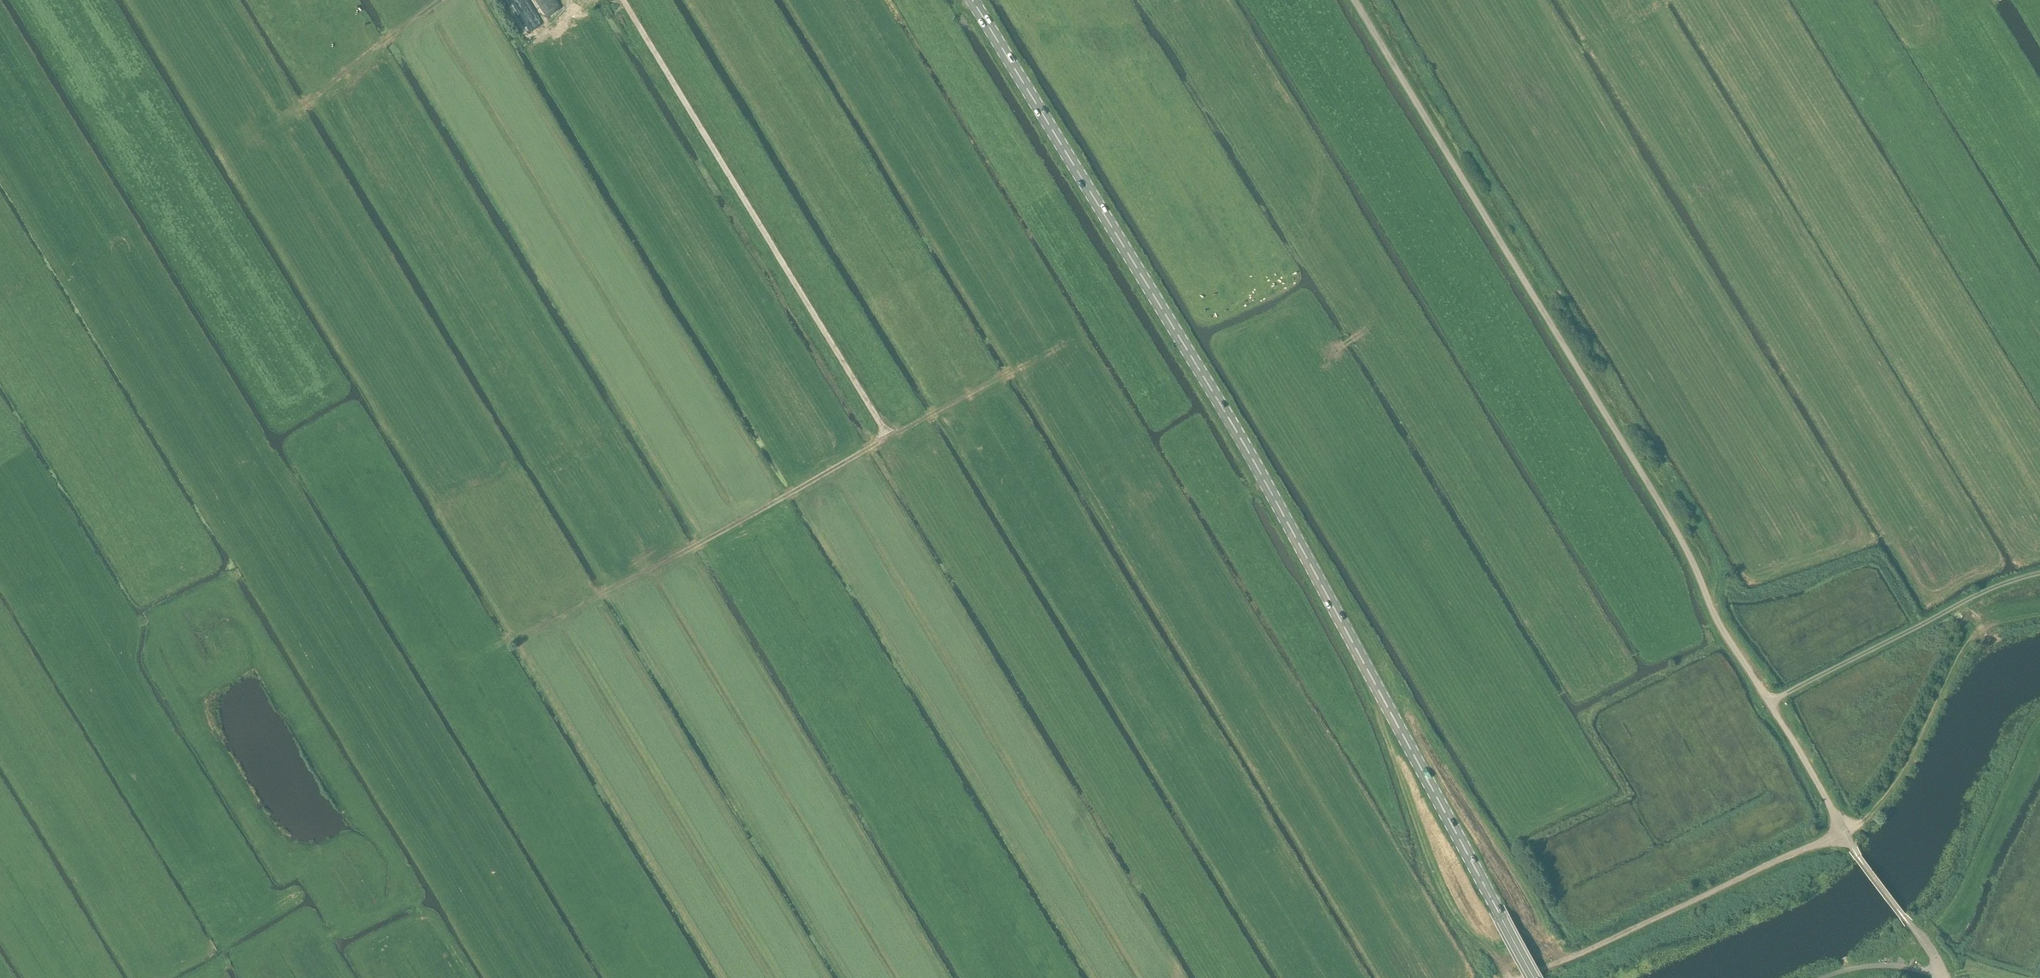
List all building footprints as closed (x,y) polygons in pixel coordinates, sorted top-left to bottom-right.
[(527,0),(501,0),(520,33),(539,21),(527,0)]
